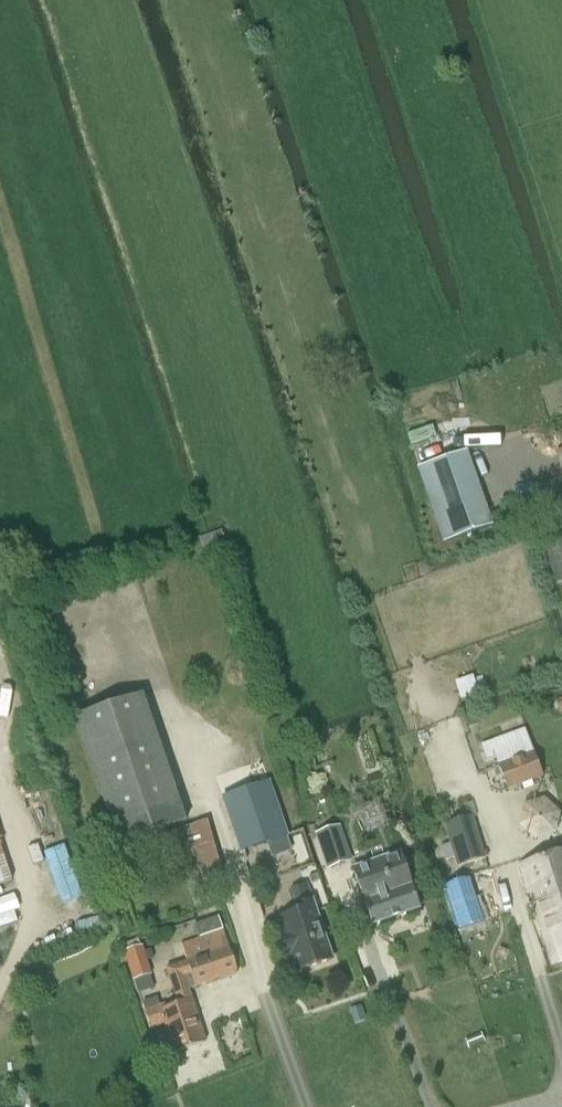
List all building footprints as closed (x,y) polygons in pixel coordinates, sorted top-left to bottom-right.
[(494,527),(468,452),(418,469),(444,544),(494,527)] [(561,583),(561,527),(540,534),(556,584),(561,583)] [(221,532),(199,539),(205,556),(227,549),(221,532)] [(472,677),(455,683),(461,700),(478,694),(476,686),(484,683),(481,676),(473,679),(472,677)] [(187,823),(144,695),(75,719),(119,847),(187,823)] [(477,715),(465,719),(468,728),(480,724),(477,715)] [(499,766),(535,753),(526,730),(483,746),(488,763),(497,759),(499,766)] [(509,791),(545,778),(535,754),(500,767),(509,791)] [(270,782),(222,799),(241,853),(288,837),(270,782)] [(525,806),(520,827),(536,842),(557,835),(561,814),(546,800),(525,806)] [(485,860),(472,818),(444,827),(458,868),(485,860)] [(190,897),(225,887),(206,823),(172,833),(190,897)] [(353,862),(341,826),(316,834),(328,870),(353,862)] [(373,927),(419,911),(399,854),(353,870),(373,927)] [(550,887),(555,902),(561,900),(561,854),(522,866),(530,893),(550,887)] [(318,875),(310,879),(312,885),(321,882),(318,875)] [(470,908),(463,884),(447,889),(454,913),(470,908)] [(530,893),(552,966),(561,963),(554,936),(561,933),(561,900),(555,902),(550,887),(530,893)] [(290,955),(296,972),(332,960),(312,901),(293,908),(295,914),(277,920),(283,937),(280,938),(286,957),(290,955)] [(199,939),(209,936),(222,931),(218,918),(194,926),(199,939)] [(205,1043),(188,991),(237,974),(222,931),(209,936),(199,939),(181,945),(187,961),(166,968),(178,1004),(166,1007),(165,1004),(161,1005),(158,998),(143,1003),(152,1029),(164,1024),(174,1053),(205,1043)] [(561,963),(561,933),(554,936),(561,963)] [(124,950),(133,979),(150,973),(141,945),(124,950)] [(361,1008),(350,1011),(354,1024),(365,1020),(361,1008)] [(481,1034),(467,1039),(470,1048),(484,1042),(481,1034)]
